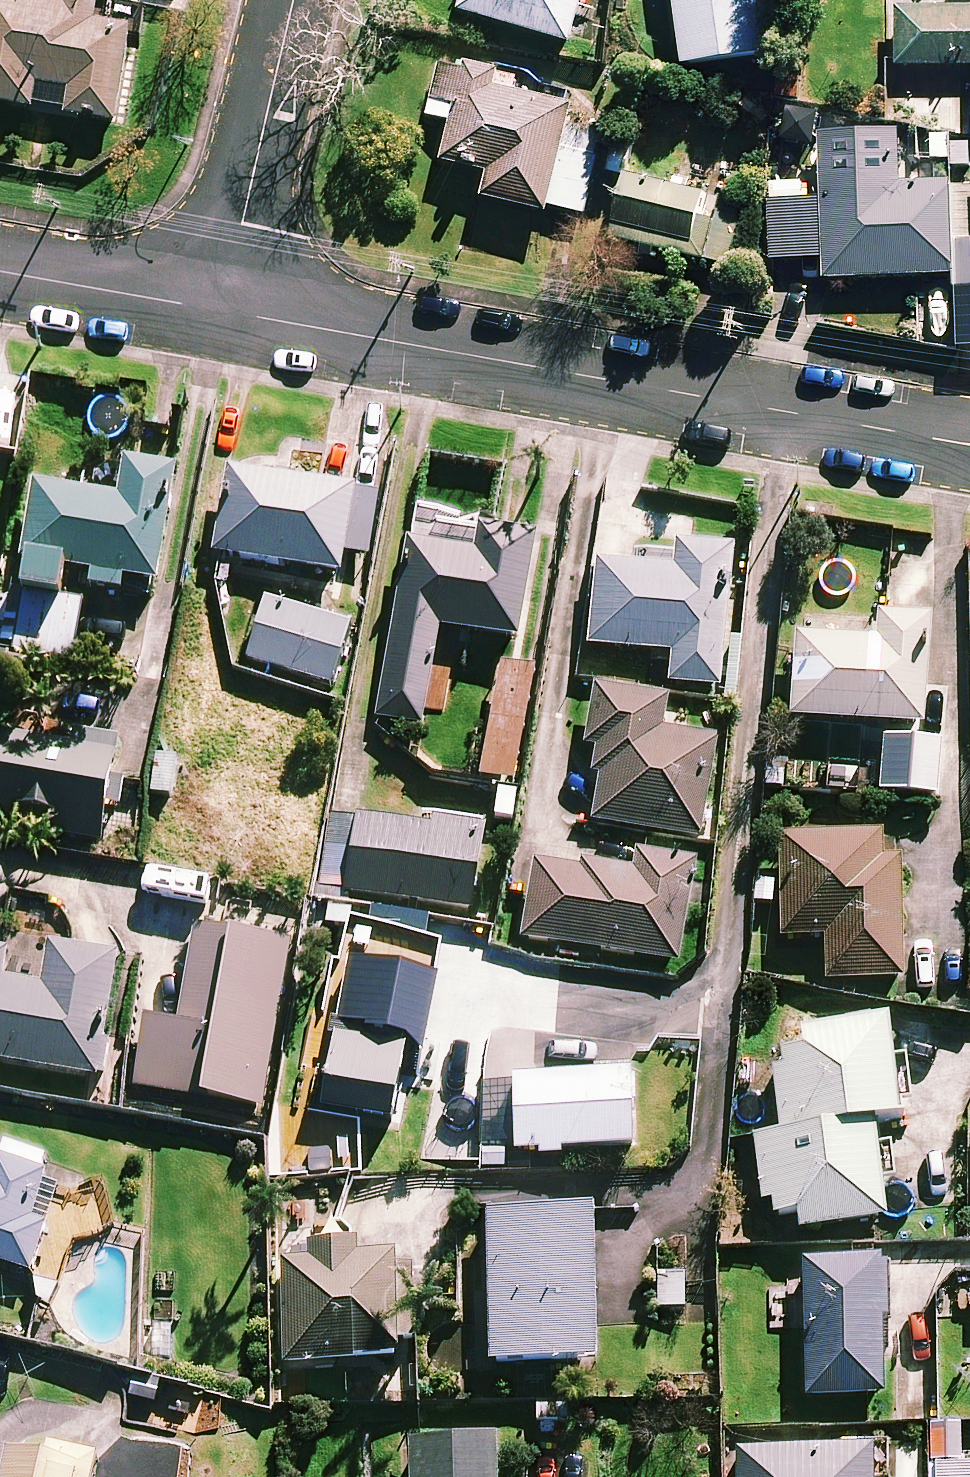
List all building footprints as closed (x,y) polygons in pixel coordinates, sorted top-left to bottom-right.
[(70,2),(60,0),(0,0),(0,99),(37,105),(41,78),(75,84),(70,113),(121,121),(136,25),(103,19),(106,0),(70,0),(70,2)] [(463,7),(572,41),(585,0),(465,0),(463,7)] [(685,61),(767,53),(761,0),(678,0),(685,61)] [(892,6),(893,64),(969,63),(969,5),(892,6)] [(497,86),(500,71),(442,60),(431,115),(454,120),(446,159),(491,168),(485,196),(585,216),(601,136),(570,129),(576,102),(497,86)] [(901,185),(899,129),(823,131),(827,276),(953,272),(950,184),(901,185)] [(750,197),(624,174),(611,241),(738,264),(750,197)] [(958,188),(960,290),(969,290),(969,188),(958,188)] [(174,470),(126,464),(121,498),(33,486),(19,590),(60,596),(64,567),(92,571),(90,586),(122,591),(124,578),(158,582),(174,470)] [(354,490),(233,471),(219,555),(341,574),(354,490)] [(535,536),(478,527),(475,545),(409,535),(380,719),(422,726),(433,657),(469,662),(473,633),(519,640),(535,536)] [(589,646),(655,652),(653,672),(670,674),(669,685),(719,690),(733,551),(678,545),(675,570),(598,562),(589,646)] [(350,627),(264,599),(245,655),(331,683),(350,627)] [(921,725),(928,619),(859,615),(857,640),(797,636),(791,716),(921,725)] [(535,671),(501,664),(478,781),(512,788),(535,671)] [(665,700),(595,688),(585,745),(598,748),(593,775),(601,777),(594,821),(700,839),(716,743),(660,733),(665,700)] [(78,731),(76,749),(2,738),(0,751),(0,808),(58,817),(56,830),(102,837),(117,737),(78,731)] [(942,742),(915,740),(911,797),(937,799),(942,742)] [(430,827),(355,816),(345,891),(472,909),(483,827),(431,819),(430,827)] [(881,861),(881,832),(779,834),(780,936),(826,936),(826,979),(902,979),(901,861),(881,861)] [(694,861),(638,852),(635,874),(535,859),(523,938),(678,962),(694,861)] [(290,941),(194,926),(178,1025),(145,1020),(134,1086),(265,1106),(290,941)] [(10,950),(0,949),(0,1060),(98,1077),(119,956),(12,937),(10,950)] [(425,978),(348,965),(323,1108),(393,1121),(407,1036),(414,1038),(425,978)] [(900,1117),(888,1018),(800,1029),(803,1055),(772,1059),(781,1132),(758,1135),(768,1215),(797,1211),(799,1229),(885,1218),(872,1120),(900,1117)] [(632,1145),(630,1073),(514,1076),(517,1149),(632,1145)] [(31,1272),(57,1193),(41,1187),(49,1163),(4,1148),(0,1160),(0,1262),(31,1272)] [(596,1360),(594,1209),(488,1210),(490,1361),(596,1360)] [(357,1238),(282,1240),(285,1361),(398,1358),(395,1254),(358,1256),(357,1238)] [(883,1395),(880,1261),(801,1263),(802,1288),(767,1288),(768,1327),(805,1326),(806,1397),(883,1395)] [(411,1476),(498,1476),(497,1437),(410,1439),(411,1476)] [(740,1442),(739,1476),(874,1476),(875,1447),(740,1442)] [(12,1443),(4,1476),(93,1476),(96,1462),(12,1443)] [(938,1464),(938,1476),(969,1476),(969,1464),(938,1464)]
